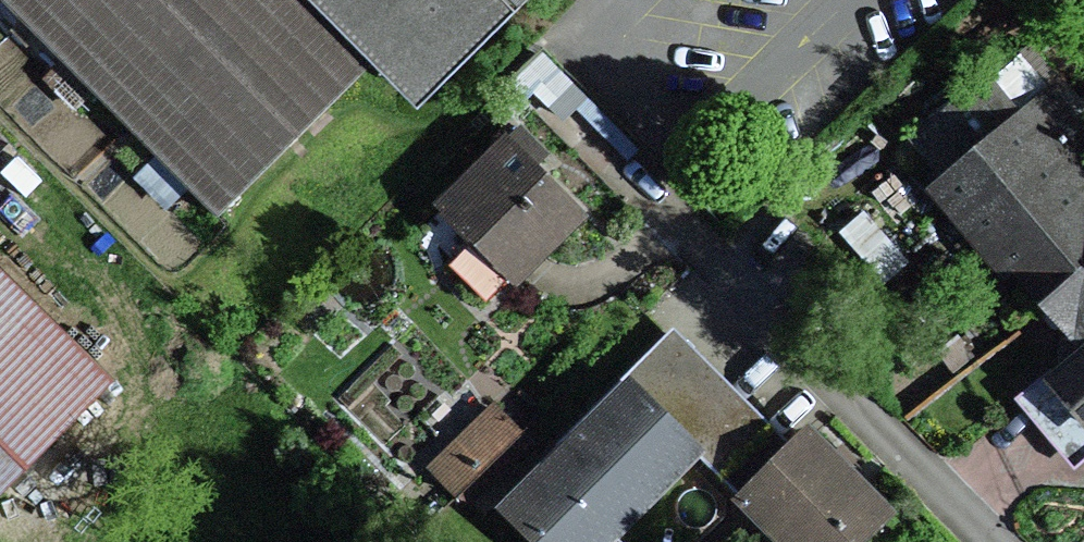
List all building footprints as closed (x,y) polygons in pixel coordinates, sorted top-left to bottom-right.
[(373,60),(312,0),(7,0),(222,212),(373,60)] [(373,60),(418,104),(521,0),(312,0),(373,60)] [(991,70),(1020,104),(1051,78),(1083,118),(1083,101),(1030,37),(991,70)] [(640,145),(540,49),(518,72),(572,125),(583,114),(628,158),(640,145)] [(908,136),(938,173),(1020,104),(991,70),(908,136)] [(1043,298),(1083,264),(1083,118),(1051,78),(1020,104),(938,173),(925,184),(1004,279),(1017,268),(1043,298)] [(430,199),(516,284),(589,210),(537,160),(549,148),(520,119),(510,130),(504,124),(430,199)] [(865,209),(840,231),(884,282),(909,260),(865,209)] [(1023,394),(1076,456),(1083,449),(1083,264),(1043,298),(1083,343),(1023,394)] [(0,269),(0,497),(114,375),(0,269)] [(675,322),(632,365),(707,440),(746,479),(789,436),(675,322)] [(957,332),(935,349),(953,372),(975,355),(957,332)] [(632,365),(496,500),(538,541),(624,541),(615,533),(707,440),(632,365)] [(431,463),(471,503),(535,440),(495,400),(431,463)] [(784,541),(858,541),(896,505),(810,416),(789,436),(746,479),(733,490),(784,541)]
